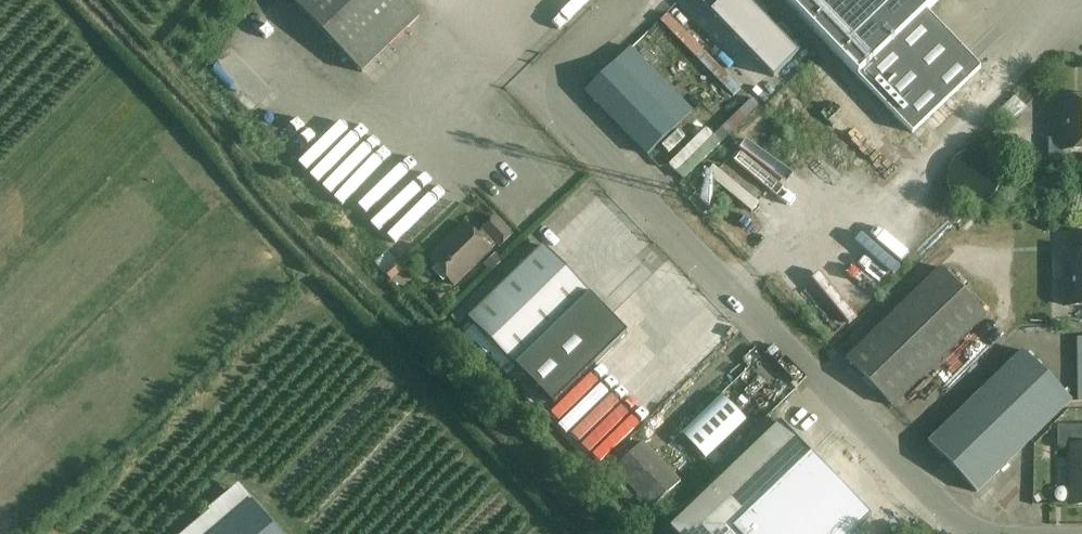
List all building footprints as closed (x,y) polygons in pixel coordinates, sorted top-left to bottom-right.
[(419,18),(402,0),(291,0),(362,73),(419,18)] [(710,13),(724,0),(697,0),(710,13)] [(747,0),(724,0),(710,13),(731,34),(752,56),(762,66),(774,78),(785,66),(798,53),(777,31),(756,10),(747,0)] [(913,133),(914,133),(922,141),(935,128),(938,130),(962,108),(961,107),(970,98),(966,94),(957,103),(951,97),(981,68),(927,11),(938,0),(785,0),(913,133)] [(648,155),(692,112),(631,48),(586,92),(648,155)] [(1062,139),(1049,139),(1049,156),(1062,156),(1062,152),(1081,152),(1081,97),(1062,98),(1062,139)] [(673,167),(712,132),(704,124),(688,138),(683,132),(660,152),(673,167)] [(400,236),(438,199),(419,180),(381,217),(400,236)] [(500,247),(512,236),(495,218),(483,229),(484,230),(477,236),(466,224),(429,260),(455,286),(492,251),(491,250),(497,244),(500,247)] [(1073,237),(1073,254),(1065,254),(1065,306),(1081,306),(1081,236),(1073,237)] [(529,261),(469,319),(515,366),(553,405),(627,332),(589,293),(544,247),(529,261)] [(505,261),(497,253),(485,265),(492,273),(505,261)] [(892,407),(987,315),(942,268),(847,360),(892,407)] [(978,493),(1072,401),(1024,351),(929,443),(978,493)] [(721,396),(680,435),(704,460),(705,458),(715,450),(745,421),(721,396)] [(781,423),(726,475),(757,507),(795,470),(811,454),(803,447),(804,446),(781,423)] [(1071,505),(1081,505),(1081,426),(1058,426),(1058,447),(1071,447),(1071,505)] [(681,482),(643,442),(626,459),(614,470),(618,475),(611,481),(629,500),(636,493),(652,510),(681,482)] [(715,450),(705,458),(713,467),(722,458),(715,450)] [(618,451),(606,462),(614,470),(626,459),(618,451)] [(671,529),(676,533),(737,533),(733,530),(734,529),(757,507),(726,475),(671,528),(671,529)] [(239,484),(209,510),(210,511),(183,533),(281,533),(239,484)]
